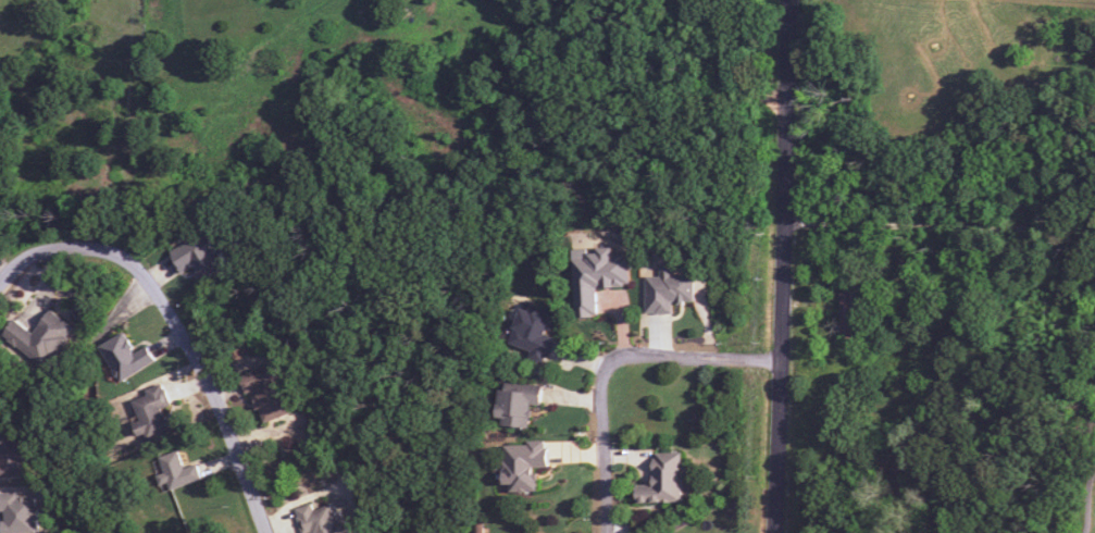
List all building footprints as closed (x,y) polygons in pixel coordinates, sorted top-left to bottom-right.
[(169,252),(182,273),(192,267),(199,279),(230,262),(218,241),(210,246),(203,233),(169,252)] [(572,258),(575,319),(597,317),(595,289),(629,287),(627,254),(611,255),(611,248),(595,249),(595,257),(572,258)] [(645,277),(644,314),(672,314),(672,303),(693,303),(694,276),(672,275),(672,266),(659,266),(659,277),(645,277)] [(839,294),(840,335),(857,335),(856,294),(839,294)] [(34,334),(14,320),(2,337),(47,368),(74,328),(50,311),(34,334)] [(156,362),(147,346),(135,353),(123,333),(99,346),(120,382),(156,362)] [(246,394),(252,392),(262,424),(295,414),(290,394),(285,396),(276,364),(240,375),(246,394)] [(9,376),(0,368),(0,386),(9,376)] [(132,402),(140,421),(133,424),(138,437),(146,434),(148,440),(171,431),(162,409),(170,406),(161,384),(145,391),(147,396),(132,402)] [(498,390),(497,419),(502,420),(502,427),(530,428),(531,405),(540,406),(541,386),(505,384),(505,390),(498,390)] [(30,440),(14,440),(14,432),(5,432),(5,425),(0,426),(0,477),(31,477),(30,440)] [(503,493),(538,492),(538,470),(547,470),(546,444),(503,444),(503,493)] [(196,464),(183,469),(177,451),(158,457),(163,473),(156,476),(159,486),(168,483),(170,490),(202,480),(196,464)] [(683,502),(681,453),(653,454),(654,485),(636,485),(637,504),(683,502)] [(38,497),(19,498),(19,493),(0,493),(0,511),(2,511),(3,532),(40,532),(38,497)] [(346,519),(338,521),(333,505),(314,511),(312,504),(294,510),(302,532),(351,532),(346,519)]
